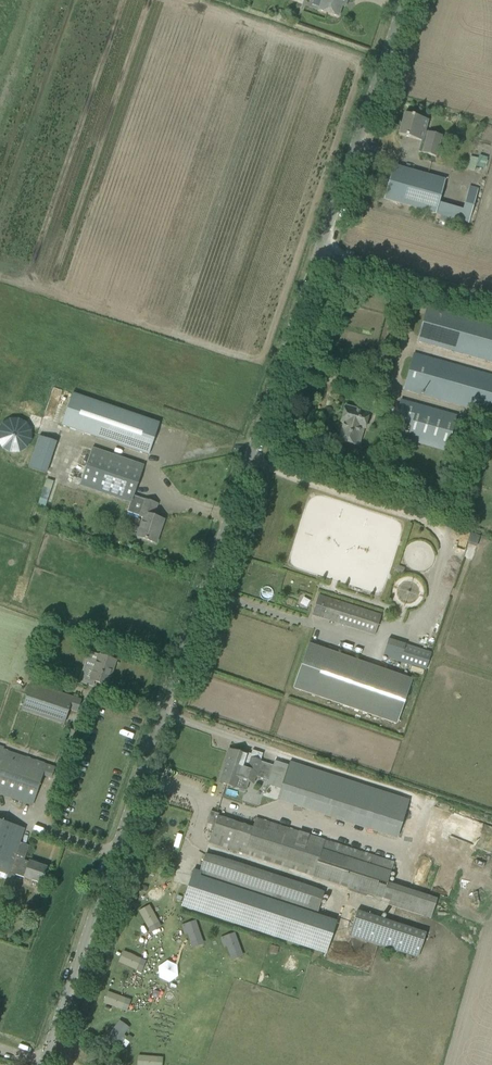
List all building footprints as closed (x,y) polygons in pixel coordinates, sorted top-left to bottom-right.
[(319,10),(338,17),(343,2),(346,3),(347,0),(323,0),(319,10)] [(404,114),(398,134),(425,142),(422,153),(436,157),(441,136),(425,131),(428,120),(404,114)] [(485,169),(488,158),(479,155),(478,159),(470,157),(467,170),(475,172),(476,167),(485,169)] [(393,166),(383,199),(436,213),(441,215),(447,217),(469,223),(478,189),(469,187),(464,206),(463,210),(453,207),(439,203),(445,181),(393,166)] [(491,362),(491,323),(428,305),(417,341),(491,362)] [(491,415),(491,375),(413,354),(403,390),(491,415)] [(148,455),(159,423),(72,394),(61,425),(148,455)] [(411,426),(407,441),(447,452),(457,415),(400,399),(394,422),(411,426)] [(339,440),(349,443),(355,445),(360,427),(364,429),(369,413),(345,406),(340,422),(344,423),(339,440)] [(28,467),(46,473),(57,442),(39,436),(28,467)] [(79,485),(131,502),(133,496),(143,466),(92,449),(79,485)] [(133,496),(131,502),(127,512),(139,516),(143,518),(137,537),(155,543),(163,520),(152,516),(157,504),(144,499),(133,496)] [(396,566),(394,572),(402,574),(403,568),(396,566)] [(381,616),(329,599),(319,596),(316,604),(326,607),(323,619),(375,635),(381,616)] [(401,662),(425,670),(432,653),(406,645),(406,644),(389,639),(383,657),(401,662)] [(396,724),(411,679),(309,644),(293,688),(396,724)] [(107,686),(115,661),(98,655),(91,653),(89,660),(94,662),(88,679),(90,680),(97,682),(107,686)] [(77,712),(81,700),(63,694),(62,697),(29,686),(21,710),(63,724),(68,709),(77,712)] [(4,750),(0,749),(0,795),(22,802),(32,806),(43,772),(52,775),(54,767),(46,764),(4,750)] [(412,806),(274,761),(273,766),(251,759),(252,757),(228,749),(224,762),(226,763),(220,783),(230,786),(235,788),(239,775),(254,780),(255,777),(268,781),(263,796),(267,798),(275,800),(401,841),(403,836),(411,811),(412,806)] [(155,801),(153,807),(160,809),(161,803),(155,801)] [(217,817),(209,843),(219,846),(381,898),(390,901),(388,906),(430,919),(436,899),(386,883),(393,862),(371,855),(370,855),(266,822),(255,819),(252,828),(217,817)] [(7,875),(3,888),(10,890),(15,875),(25,878),(30,880),(41,883),(46,867),(29,861),(29,862),(15,857),(24,829),(14,826),(0,821),(0,873),(7,875)] [(339,918),(194,868),(181,905),(327,955),(339,918)] [(150,933),(162,926),(150,904),(138,910),(150,933)] [(357,911),(349,937),(418,959),(426,933),(357,911)] [(197,920),(184,923),(190,947),(203,944),(197,920)] [(230,960),(243,955),(235,931),(222,936),(230,960)] [(271,945),(269,952),(276,954),(278,947),(271,945)] [(141,972),(147,960),(123,949),(118,961),(141,972)] [(126,1011),(131,999),(108,990),(103,1002),(126,1011)] [(162,1055),(137,1054),(137,1064),(162,1064),(162,1055)]
